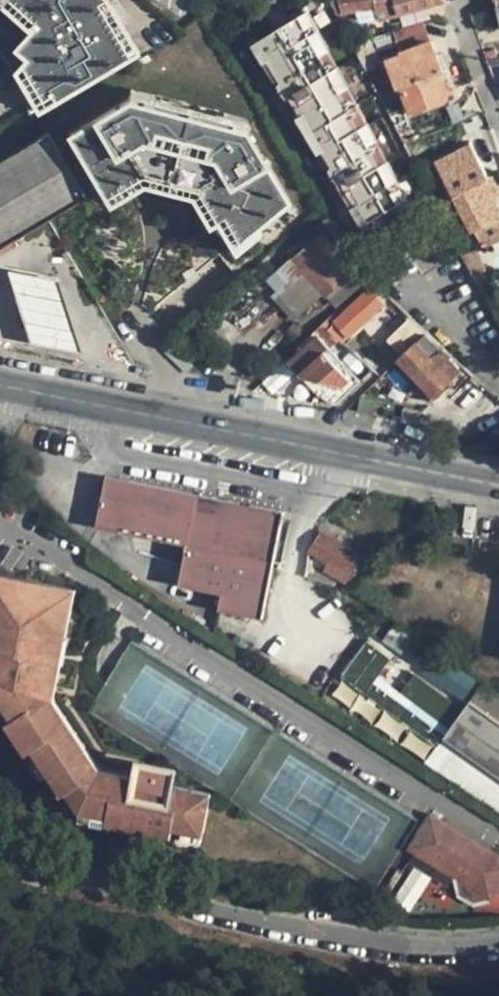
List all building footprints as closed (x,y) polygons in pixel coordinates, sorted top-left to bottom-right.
[(16,33),(8,42),(32,79),(124,25),(108,0),(0,0),(0,19),(16,33)] [(338,14),(342,13),(339,0),(330,0),(338,14)] [(375,0),(339,0),(342,13),(376,8),(375,0)] [(420,8),(445,1),(445,0),(383,0),(384,7),(381,7),(384,18),(408,12),(420,8)] [(408,12),(413,25),(424,21),(420,8),(408,12)] [(342,180),(367,220),(368,215),(372,211),(377,209),(384,210),(399,200),(373,157),(376,155),(358,126),(360,124),(349,106),(349,103),(329,71),(330,69),(307,32),(309,29),(301,16),(258,41),(281,80),(280,85),(283,91),(286,94),(289,96),(292,96),(332,160),(333,174),(339,180),(342,180)] [(4,56),(20,83),(31,113),(138,50),(124,25),(32,79),(8,42),(16,33),(0,19),(0,51),(4,56)] [(413,25),(396,31),(398,38),(403,52),(431,42),(424,21),(413,25)] [(403,52),(398,38),(391,40),(393,48),(385,51),(388,60),(404,54),(403,52)] [(431,42),(403,52),(404,54),(388,60),(398,88),(402,88),(411,113),(446,100),(440,82),(437,74),(443,72),(431,42)] [(485,52),(487,61),(498,58),(496,50),(485,52)] [(446,79),(443,72),(437,74),(440,82),(446,79)] [(70,134),(106,194),(142,173),(197,187),(215,218),(223,213),(238,238),(286,199),(244,128),(231,125),(232,119),(143,97),(142,102),(129,99),(70,134)] [(87,197),(48,133),(0,161),(0,248),(87,197)] [(495,199),(484,178),(487,177),(471,144),(436,161),(470,228),(473,227),(483,247),(498,239),(498,214),(498,207),(495,199)] [(487,177),(484,178),(495,199),(498,197),(498,189),(493,175),(487,177)] [(367,220),(384,210),(377,209),(372,211),(368,215),(367,220)] [(349,242),(331,217),(324,223),(342,246),(349,242)] [(60,221),(53,224),(58,234),(65,230),(60,221)] [(322,233),(309,244),(295,256),(294,256),(295,258),(307,271),(325,293),(327,295),(355,271),(322,233)] [(291,250),(295,256),(309,244),(304,239),(291,250)] [(476,249),(463,255),(473,275),(486,268),(476,249)] [(278,272),(289,287),(307,271),(295,258),(278,272)] [(58,281),(10,270),(32,341),(80,350),(58,281)] [(298,316),(325,293),(307,271),(289,287),(280,295),(298,316)] [(364,282),(355,271),(327,295),(336,307),(364,282)] [(386,302),(391,297),(377,280),(371,286),(386,302)] [(345,311),(342,309),(324,325),(343,342),(386,302),(371,286),(345,311)] [(388,338),(403,355),(425,335),(427,333),(411,317),(388,338)] [(288,361),(298,373),(308,385),(317,395),(337,404),(362,381),(318,333),(288,361)] [(460,370),(425,335),(403,355),(397,361),(407,372),(432,396),(460,370)] [(397,361),(380,377),(376,380),(385,388),(389,385),(391,387),(404,375),(407,372),(397,361)] [(301,391),(308,385),(298,373),(291,379),(301,391)] [(413,385),(404,375),(391,387),(389,389),(399,398),(413,385)] [(219,609),(263,618),(284,512),(108,476),(97,527),(187,545),(179,585),(222,595),(219,609)] [(362,554),(322,531),(310,551),(329,562),(324,572),(346,583),(362,554)] [(93,749),(86,754),(49,696),(53,677),(63,679),(67,663),(55,660),(58,648),(65,649),(68,637),(70,626),(62,625),(65,612),(67,599),(75,601),(78,588),(0,573),(0,585),(4,586),(2,599),(0,607),(0,689),(3,694),(7,691),(16,707),(32,733),(42,748),(57,772),(63,783),(71,778),(78,789),(85,784),(106,769),(93,749)] [(82,589),(78,588),(75,601),(67,599),(65,612),(77,614),(82,589)] [(68,637),(72,638),(77,614),(65,612),(62,625),(70,626),(68,637)] [(67,663),(72,638),(68,637),(65,649),(58,648),(55,660),(67,663)] [(449,732),(374,681),(390,657),(367,641),(340,681),(438,747),(444,738),(449,732)] [(401,689),(452,727),(465,710),(413,672),(401,689)] [(60,696),(63,679),(53,677),(49,696),(86,754),(93,749),(60,696)] [(16,707),(7,691),(3,694),(0,696),(0,701),(8,713),(16,707)] [(471,701),(465,710),(452,727),(449,732),(444,738),(498,776),(498,721),(471,701)] [(24,738),(32,733),(16,707),(8,713),(24,738)] [(24,738),(34,753),(42,748),(32,733),(24,738)] [(453,743),(438,764),(498,807),(498,776),(453,743)] [(42,748),(34,753),(49,777),(57,772),(42,748)] [(146,762),(143,778),(179,785),(182,769),(146,762)] [(120,782),(122,773),(107,770),(106,769),(85,784),(90,793),(88,801),(86,812),(113,817),(135,822),(164,828),(181,831),(210,837),(219,794),(201,790),(200,799),(120,782)] [(201,790),(179,785),(143,778),(122,773),(120,782),(200,799),(201,790)] [(74,792),(78,789),(71,778),(63,783),(61,785),(68,796),(74,792)] [(79,799),(88,801),(90,793),(85,784),(78,789),(74,792),(79,799)] [(85,819),(111,825),(113,817),(86,812),(85,819)] [(113,817),(111,825),(134,829),(135,822),(113,817)] [(430,828),(415,852),(459,880),(464,898),(477,906),(493,904),(498,894),(498,858),(437,818),(430,828)] [(162,835),(164,828),(135,822),(134,829),(162,835)] [(430,828),(424,824),(409,847),(415,852),(430,828)] [(180,839),(181,831),(164,828),(162,835),(180,839)] [(208,845),(210,837),(181,831),(180,839),(208,845)]
